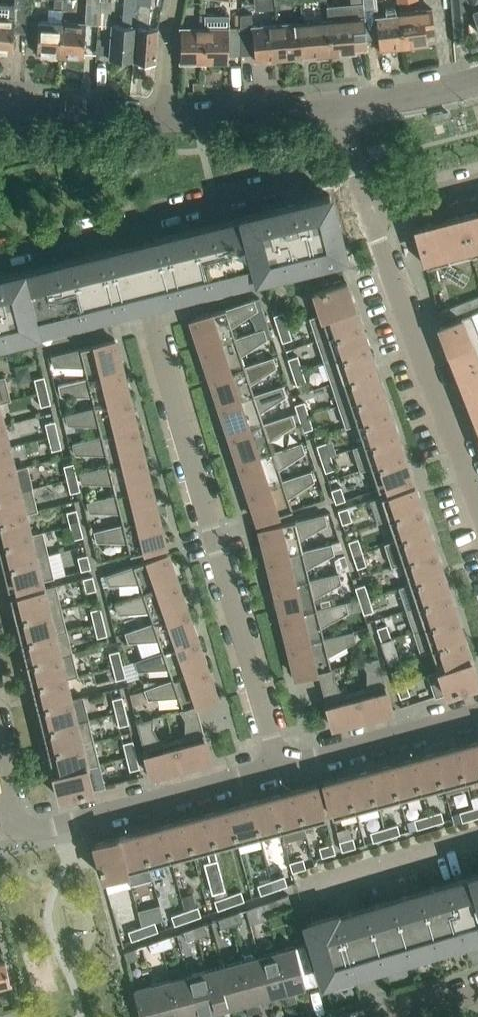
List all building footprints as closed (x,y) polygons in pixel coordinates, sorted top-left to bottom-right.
[(26,32),(28,0),(15,0),(15,3),(0,2),(0,51),(12,52),(13,31),(26,32)] [(72,0),(62,0),(62,9),(72,9),(72,0)] [(98,0),(91,0),(89,23),(96,23),(98,0)] [(112,1),(108,1),(108,0),(98,0),(96,23),(98,23),(98,24),(110,25),(112,1)] [(136,0),(124,0),(123,25),(112,24),(109,58),(133,60),(136,0)] [(158,28),(158,27),(149,26),(151,0),(136,0),(133,60),(156,61),(158,28)] [(398,13),(377,15),(376,9),(377,8),(376,0),(363,0),(363,3),(361,3),(363,22),(365,39),(377,37),(379,49),(402,46),(398,13)] [(455,42),(465,41),(461,0),(451,0),(455,42)] [(363,22),(361,3),(327,6),(328,18),(327,18),(330,54),(355,52),(354,49),(366,48),(365,39),(363,22)] [(433,23),(431,8),(398,13),(402,46),(427,43),(424,24),(433,23)] [(277,58),(274,22),(253,24),(252,13),(241,13),(241,27),(240,27),(240,53),(255,53),(255,60),(277,58)] [(240,53),(240,27),(229,27),(229,14),(205,14),(205,15),(205,28),(203,28),(203,61),(228,61),(228,54),(240,53)] [(205,28),(205,15),(200,15),(200,28),(180,28),(180,61),(203,61),(203,28),(205,28)] [(330,54),(327,18),(300,20),(303,56),(330,54)] [(59,55),(62,20),(39,19),(36,53),(59,55)] [(84,57),(86,21),(62,20),(59,55),(84,57)] [(303,56),(300,20),(274,22),(277,58),(303,56)] [(338,254),(342,253),(345,265),(346,265),(343,252),(344,252),(329,195),(153,238),(155,245),(128,252),(113,255),(112,249),(0,277),(0,351),(111,323),(145,315),(176,307),(341,266),(338,254)] [(461,215),(471,254),(477,252),(477,211),(461,215)] [(471,254),(461,215),(416,227),(426,265),(471,254)] [(354,303),(346,280),(341,282),(340,279),(334,282),(335,284),(313,291),(321,313),(354,303)] [(477,304),(477,295),(438,311),(441,319),(477,304)] [(231,326),(257,309),(254,299),(191,320),(201,349),(235,338),(235,337),(231,326)] [(361,325),(354,303),(321,313),(309,317),(317,339),(361,325)] [(287,325),(283,312),(273,315),(278,328),(287,325)] [(471,313),(439,326),(448,347),(477,335),(477,331),(471,313)] [(292,338),(287,325),(278,328),(282,342),(292,338)] [(368,346),(361,325),(317,339),(324,361),(368,346)] [(244,365),(241,355),(267,338),(263,328),(235,337),(235,338),(201,349),(210,378),(245,366),(244,365)] [(448,347),(456,368),(477,359),(477,335),(448,347)] [(122,370),(115,340),(115,339),(51,355),(53,366),(84,366),(87,377),(87,378),(122,370)] [(331,383),(375,368),(368,346),(324,361),(331,383)] [(302,368),(297,355),(287,358),(292,372),(302,368)] [(250,383),(276,366),(273,356),(244,365),(245,366),(210,378),(220,406),(254,395),(254,394),(250,383)] [(456,368),(464,388),(477,383),(477,359),(456,368)] [(306,382),(302,368),(292,372),(296,385),(306,382)] [(383,390),(375,368),(331,383),(338,404),(383,390)] [(129,399),(122,370),(87,378),(87,377),(58,384),(60,395),(91,396),(94,407),(129,399)] [(5,376),(0,377),(0,402),(10,399),(5,376)] [(47,390),(44,376),(34,378),(37,392),(47,390)] [(464,388),(472,409),(477,406),(477,383),(464,388)] [(260,412),(286,395),(282,385),(254,394),(254,395),(220,406),(229,435),(264,423),(263,422),(260,412)] [(50,403),(47,390),(37,392),(40,406),(50,403)] [(390,411),(383,390),(338,404),(345,427),(357,423),(390,411)] [(136,428),(129,399),(94,407),(65,414),(68,424),(99,425),(101,436),(102,436),(136,428)] [(304,401),(302,401),(294,404),(299,417),(308,414),(304,401)] [(397,433),(390,411),(357,423),(364,443),(397,433)] [(269,440),(295,423),(292,413),(263,422),(264,423),(229,435),(239,463),(273,452),(273,451),(269,440)] [(313,427),(308,414),(299,417),(303,431),(313,427)] [(58,434),(54,420),(45,423),(48,436),(58,434)] [(4,424),(0,424),(0,448),(9,446),(4,424)] [(143,457),(136,428),(102,436),(101,436),(72,443),(75,453),(106,454),(108,465),(109,466),(143,457)] [(404,455),(397,433),(364,443),(352,447),(360,470),(371,466),(404,455)] [(61,448),(58,434),(48,436),(51,450),(61,448)] [(278,469),(305,452),(301,441),(273,451),(273,452),(239,463),(248,492),(282,480),(282,479),(278,469)] [(326,442),(316,445),(321,458),(330,455),(326,442)] [(9,446),(0,448),(0,472),(15,468),(9,446)] [(335,468),(330,455),(321,458),(325,472),(335,468)] [(411,477),(404,455),(371,466),(378,488),(411,477)] [(151,486),(143,457),(109,466),(108,465),(79,472),(82,482),(113,483),(115,494),(116,495),(151,486)] [(76,476),(73,463),(63,465),(67,479),(76,476)] [(15,468),(0,472),(0,495),(20,489),(32,487),(27,465),(15,468)] [(314,480),(310,470),(282,479),(282,480),(248,492),(258,521),(292,510),(288,497),(314,480)] [(80,490),(76,476),(67,479),(70,492),(80,490)] [(421,507),(414,485),(370,499),(377,522),(388,518),(421,507)] [(158,515),(151,486),(116,495),(115,494),(86,501),(89,512),(120,512),(123,523),(123,524),(158,515)] [(340,486),(331,489),(335,503),(345,500),(340,486)] [(32,487),(20,489),(0,495),(0,519),(26,513),(37,510),(32,487)] [(352,520),(347,507),(338,510),(342,523),(352,520)] [(429,529),(424,515),(421,507),(388,518),(395,539),(429,529)] [(79,522),(76,509),(66,511),(70,525),(79,522)] [(31,534),(26,513),(0,519),(0,542),(31,534)] [(299,539),(327,524),(324,513),(260,529),(267,559),(302,550),(299,539)] [(165,546),(158,515),(123,524),(123,523),(93,530),(96,541),(127,541),(130,554),(165,546)] [(83,536),(79,522),(70,525),(73,539),(83,536)] [(436,551),(429,529),(395,539),(384,543),(391,566),(403,562),(436,551)] [(48,554),(42,531),(31,534),(0,542),(0,554),(3,565),(48,554)] [(358,538),(348,541),(352,554),(362,551),(358,538)] [(307,568),(334,553),(331,542),(302,550),(267,559),(275,588),(309,580),(309,579),(307,568)] [(366,564),(362,551),(352,554),(357,568),(366,564)] [(443,572),(436,551),(403,562),(410,583),(443,572)] [(177,583),(167,553),(105,574),(108,585),(139,583),(143,593),(143,594),(177,583)] [(54,577),(48,554),(3,565),(8,588),(54,577)] [(91,568),(87,554),(77,557),(81,570),(91,568)] [(314,597),(341,582),(338,572),(309,579),(309,580),(275,588),(282,617),(317,609),(316,608),(314,597)] [(450,594),(443,572),(410,583),(398,586),(406,609),(450,594)] [(92,575),(82,578),(86,592),(96,589),(92,575)] [(187,611),(177,583),(143,594),(143,593),(115,603),(118,613),(149,611),(153,622),(153,623),(187,611)] [(369,597),(364,583),(355,587),(359,600),(369,597)] [(61,608),(56,584),(10,596),(16,619),(61,608)] [(457,616),(450,594),(406,609),(413,630),(457,616)] [(373,610),(369,597),(359,600),(363,613),(373,610)] [(321,626),(348,611),(346,601),(316,608),(317,609),(282,617),(289,646),(324,638),(324,637),(321,626)] [(103,621),(100,607),(90,610),(94,623),(103,621)] [(67,630),(61,608),(16,619),(21,641),(67,630)] [(197,639),(187,611),(153,623),(153,622),(124,632),(128,642),(159,639),(162,650),(163,651),(197,639)] [(465,637),(457,616),(413,630),(420,652),(431,648),(465,637)] [(107,634),(103,621),(94,623),(97,637),(107,634)] [(391,638),(386,624),(376,627),(381,641),(391,638)] [(26,663),(72,651),(67,630),(21,641),(26,663)] [(328,654),(355,640),(353,630),(324,637),(324,638),(289,646),(296,677),(317,671),(331,667),(328,654)] [(472,659),(465,637),(431,648),(438,669),(472,659)] [(395,651),(391,638),(381,641),(388,663),(398,660),(395,651)] [(207,668),(197,639),(163,651),(162,650),(134,660),(138,670),(169,668),(172,679),(173,679),(207,668)] [(122,663),(119,650),(109,652),(112,666),(122,663)] [(78,675),(72,651),(26,663),(32,685),(66,678),(78,675)] [(392,710),(385,683),(378,657),(361,660),(366,670),(367,687),(355,691),(362,718),(392,710)] [(472,659),(438,669),(427,673),(435,696),(446,692),(467,685),(468,688),(475,686),(474,683),(477,682),(477,678),(472,659)] [(125,677),(122,663),(112,666),(116,679),(125,677)] [(362,718),(355,691),(344,694),(335,678),(334,667),(331,667),(317,671),(332,726),(362,718)] [(217,697),(207,668),(173,679),(172,679),(144,688),(147,699),(178,696),(182,708),(196,704),(217,697)] [(405,681),(401,668),(391,671),(395,684),(405,681)] [(71,699),(66,678),(32,685),(37,707),(71,699)] [(409,694),(405,681),(395,684),(400,697),(409,694)] [(83,696),(71,699),(37,707),(43,730),(88,718),(83,696)] [(122,696),(121,696),(112,698),(115,712),(125,709),(122,696)] [(196,704),(182,708),(179,709),(185,718),(185,736),(173,739),(180,766),(210,758),(203,731),(196,704)] [(128,723),(125,709),(115,712),(119,725),(128,723)] [(180,766),(173,739),(161,742),(153,727),(152,717),(136,721),(150,775),(180,766)] [(94,741),(88,718),(43,730),(48,752),(94,741)] [(136,754),(133,740),(123,742),(126,756),(136,754)] [(457,746),(466,780),(477,776),(477,740),(457,746)] [(99,763),(94,741),(48,752),(53,774),(99,763)] [(466,780),(457,746),(434,752),(443,786),(466,780)] [(443,786),(434,752),(412,758),(421,792),(443,786)] [(139,767),(136,754),(126,756),(129,770),(139,767)] [(421,792),(412,758),(390,764),(399,798),(421,792)] [(105,786),(99,763),(53,774),(59,797),(64,796),(65,798),(72,797),(71,794),(93,789),(105,786)] [(399,798),(390,764),(368,770),(377,804),(399,798)] [(377,804),(368,770),(345,776),(354,810),(377,804)] [(354,810),(345,776),(323,782),(332,815),(354,810)] [(326,817),(317,783),(294,789),(303,823),(326,817)] [(303,823),(294,789),(272,795),(281,829),(303,823)] [(281,829),(272,795),(250,801),(259,835),(281,829)] [(259,835),(250,801),(228,807),(237,841),(259,835)] [(237,841),(228,807),(205,813),(214,847),(237,841)] [(475,817),(472,807),(459,811),(462,821),(475,817)] [(441,811),(427,815),(430,824),(443,821),(441,811)] [(214,847),(205,813),(183,819),(192,853),(214,847)] [(430,824),(427,815),(414,819),(416,828),(430,824)] [(192,853),(183,819),(161,825),(170,859),(192,853)] [(397,823),(383,827),(386,837),(400,833),(397,823)] [(170,859),(161,825),(139,831),(148,865),(170,859)] [(386,837),(383,827),(370,831),(373,841),(386,837)] [(309,829),(287,834),(292,854),(314,848),(309,829)] [(148,865),(139,831),(116,837),(125,871),(129,883),(151,877),(148,865)] [(125,871),(116,837),(94,843),(96,848),(93,849),(95,856),(97,855),(103,877),(125,871)] [(352,837),(339,841),(342,850),(355,846),(352,837)] [(335,852),(332,843),(319,847),(321,856),(335,852)] [(289,862),(292,871),(305,867),(303,858),(289,862)] [(284,875),(270,880),(274,889),(287,884),(284,875)] [(274,889),(270,880),(257,884),(260,894),(274,889)] [(477,934),(477,880),(339,921),(337,914),(307,923),(324,980),(477,934)] [(240,890),(227,895),(231,904),(244,900),(240,890)] [(266,911),(291,902),(287,893),(263,902),(266,911)] [(231,904),(227,895),(214,900),(217,909),(231,904)] [(268,917),(266,911),(263,902),(253,906),(258,921),(268,917)] [(197,906),(184,910),(187,920),(201,915),(197,906)] [(187,920),(184,910),(171,915),(174,924),(187,920)] [(242,920),(239,911),(228,915),(231,924),(242,920)] [(231,924),(228,915),(219,919),(222,927),(231,924)] [(154,921),(141,926),(144,935),(158,930),(154,921)] [(208,932),(205,923),(192,928),(195,937),(208,932)] [(128,930),(131,940),(144,935),(141,926),(128,930)] [(195,937),(192,928),(184,931),(187,940),(195,937)] [(173,944),(170,935),(158,940),(161,949),(173,944)] [(161,949),(158,940),(149,943),(152,952),(161,949)] [(314,977),(304,944),(295,947),(294,945),(276,950),(290,1002),(296,1000),(293,989),(305,986),(304,980),(314,977)] [(137,957),(134,948),(124,952),(127,961),(137,957)] [(290,1002),(276,950),(258,955),(268,995),(280,992),(283,1004),(290,1002)] [(268,995),(258,955),(240,960),(254,1012),(260,1010),(257,998),(268,995)] [(5,959),(0,960),(0,985),(10,982),(5,959)] [(254,1012),(240,960),(223,965),(233,1005),(244,1002),(247,1013),(254,1012)] [(223,965),(204,970),(217,1016),(224,1016),(222,1008),(233,1005),(223,965)] [(204,970),(187,975),(197,1015),(208,1012),(210,1016),(217,1016),(204,970)] [(187,975),(169,979),(179,1016),(188,1016),(197,1015),(187,975)] [(169,979),(151,984),(160,1016),(179,1016),(169,979)] [(151,984),(133,989),(141,1016),(160,1016),(151,984)]
